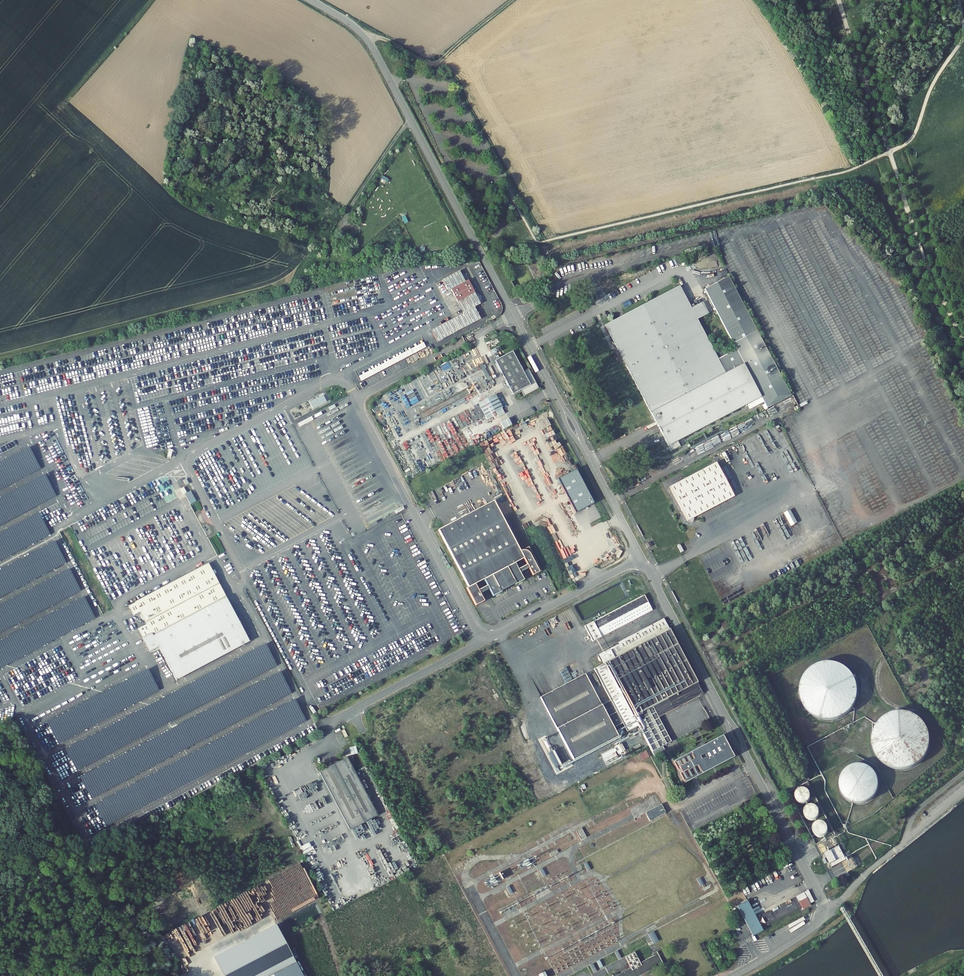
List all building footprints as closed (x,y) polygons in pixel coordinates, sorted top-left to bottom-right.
[(469,281),(467,282),(460,270),(442,279),(447,291),(449,290),(462,313),(429,330),(436,342),(479,319),(473,307),(481,303),(469,281)] [(679,286),(605,325),(623,360),(655,420),(665,440),(671,451),(680,446),(677,441),(761,397),(767,408),(791,395),(728,277),(704,289),(715,310),(736,349),(726,355),(722,347),(713,351),(697,319),(708,313),(702,303),(691,308),(679,286)] [(513,351),(495,360),(512,394),(521,390),(524,396),(539,389),(529,368),(523,371),(513,351)] [(480,365),(491,387),(494,385),(483,364),(480,365)] [(495,394),(478,403),(485,416),(502,407),(495,394)] [(316,398),(319,406),(326,403),(324,395),(316,398)] [(499,423),(503,430),(512,425),(508,418),(499,423)] [(487,438),(494,434),(491,430),(485,434),(487,438)] [(669,487),(687,521),(733,496),(715,463),(669,487)] [(557,479),(575,513),(594,504),(576,469),(557,479)] [(190,491),(184,495),(190,505),(196,502),(190,491)] [(492,500),(437,530),(468,587),(466,588),(476,605),(484,600),(475,583),(483,579),(493,596),(501,591),(500,589),(508,585),(514,581),(515,583),(524,579),(514,562),(523,557),(532,574),(541,570),(528,546),(520,550),(492,500)] [(790,510),(783,513),(790,527),(797,523),(790,510)] [(152,634),(156,642),(157,642),(192,623),(229,604),(208,564),(135,602),(135,603),(130,606),(135,616),(140,613),(146,625),(138,629),(143,639),(152,634)] [(602,637),(621,627),(642,616),(652,610),(648,602),(644,594),(593,621),(602,637)] [(157,642),(156,642),(176,681),(248,643),(229,604),(192,623),(157,642)] [(658,717),(702,694),(691,673),(664,618),(618,642),(619,644),(599,654),(604,664),(633,716),(638,726),(647,741),(649,746),(652,752),(656,758),(660,756),(659,754),(665,750),(663,746),(671,741),(658,717)] [(593,621),(584,626),(593,642),(602,637),(593,621)] [(633,716),(604,664),(594,669),(611,701),(623,723),(627,732),(638,726),(633,716)] [(831,664),(828,664),(825,664),(822,664),(819,664),(816,665),(813,667),(811,668),(808,670),(806,672),(804,674),(802,676),(801,679),(799,681),(798,684),(798,687),(797,690),(797,693),(797,696),(798,699),(799,702),(800,705),(801,707),(803,710),(805,712),(807,714),(810,716),(812,718),(815,719),(818,720),(821,720),(824,721),(827,721),(830,721),(833,720),(836,719),(838,718),(841,717),(843,715),(846,713),(848,711),(850,708),(851,706),(852,703),(853,700),(854,697),(854,694),(855,691),(854,688),(854,685),(853,682),(852,680),(850,677),(848,675),(846,672),(844,670),(842,668),(839,667),(837,666),(834,665),(831,664)] [(573,760),(618,737),(613,728),(602,705),(585,673),(541,697),(573,760)] [(623,723),(611,701),(602,705),(613,728),(623,723)] [(903,713),(900,713),(897,713),(894,713),(891,714),(888,715),(885,716),(882,717),(880,719),(878,721),(876,723),(874,726),(872,728),(871,731),(870,734),(869,737),(869,740),(869,743),(869,746),(870,749),(871,751),(872,754),(873,757),(875,759),(877,762),(879,764),(882,765),(884,767),(887,768),(890,769),(893,770),(896,770),(899,770),(902,770),(905,769),(907,769),(910,767),(913,766),(915,764),(918,762),(920,760),(921,758),(923,755),(924,752),(925,750),(926,747),(926,744),(926,741),(926,738),(925,735),(925,732),(923,729),(922,726),(920,724),(918,722),(916,720),(914,718),(911,716),(908,715),(905,714),(903,713)] [(649,746),(647,741),(637,746),(639,751),(649,746)] [(698,754),(678,764),(682,773),(694,766),(695,769),(699,767),(701,771),(721,761),(712,743),(697,751),(698,754)] [(622,744),(615,747),(618,754),(625,750),(622,744)] [(617,756),(613,749),(601,755),(605,762),(617,756)] [(639,753),(642,760),(649,757),(645,750),(639,753)] [(320,772),(349,830),(377,817),(355,772),(356,772),(353,755),(347,756),(347,759),(332,761),(332,766),(320,772)] [(859,765),(857,764),(855,764),(853,765),(851,765),(849,766),(847,766),(845,767),(843,769),(842,770),(840,771),(839,773),(838,775),(837,777),(836,779),(836,781),(836,783),(836,785),(836,787),(836,789),(837,791),(838,793),(839,795),(840,796),(841,798),(843,799),(844,801),(846,802),(848,803),(850,803),(852,804),(854,804),(856,804),(858,804),(860,803),(862,803),(864,802),(866,801),(868,800),(869,798),(871,797),(872,795),(873,794),(874,792),(875,790),(875,788),(875,786),(875,783),(875,781),(875,779),(874,777),(873,775),(872,774),(871,772),(870,770),(868,769),(866,768),(865,767),(863,766),(861,765),(859,765)] [(804,777),(797,780),(799,785),(806,781),(804,777)] [(792,793),(791,794),(791,795),(791,796),(791,798),(791,800),(792,801),(793,803),(794,804),(795,804),(797,805),(799,805),(800,805),(802,804),(803,804),(804,803),(805,802),(806,800),(807,799),(807,798),(807,796),(807,795),(806,793),(805,792),(804,791),(802,790),(801,789),(800,789),(799,789),(797,789),(795,790),(794,791),(793,791),(792,793)] [(661,805),(645,812),(650,821),(665,813),(661,805)] [(801,810),(800,812),(800,814),(800,816),(800,817),(801,819),(802,820),(803,820),(805,821),(806,822),(807,822),(809,822),(811,821),(812,820),(813,819),(814,819),(815,817),(815,816),(816,814),(815,812),(815,811),(814,810),(813,808),(812,807),(811,807),(810,806),(808,806),(807,806),(805,806),(804,807),(802,808),(802,809),(801,810)] [(811,825),(810,826),(810,827),(809,828),(809,830),(809,831),(809,833),(809,834),(810,835),(811,836),(812,837),(814,838),(815,838),(816,838),(818,838),(819,837),(820,837),(822,836),(823,834),(823,833),(824,832),(824,830),(824,829),(823,827),(822,826),(821,825),(820,824),(819,823),(817,823),(816,823),(814,823),(813,824),(812,825),(811,825)] [(586,837),(581,828),(576,831),(581,840),(586,837)] [(835,848),(821,855),(826,865),(841,857),(835,848)] [(760,929),(800,908),(797,903),(795,899),(756,920),(760,929)] [(748,901),(737,907),(745,923),(747,923),(752,933),(760,929),(756,920),(753,915),(755,914),(748,901)] [(654,932),(648,935),(653,944),(658,941),(654,932)] [(645,973),(663,964),(657,951),(653,953),(652,954),(653,956),(640,963),(634,952),(625,957),(631,968),(615,975),(640,975),(645,973)] [(296,963),(272,975),(303,975),(296,963)]
